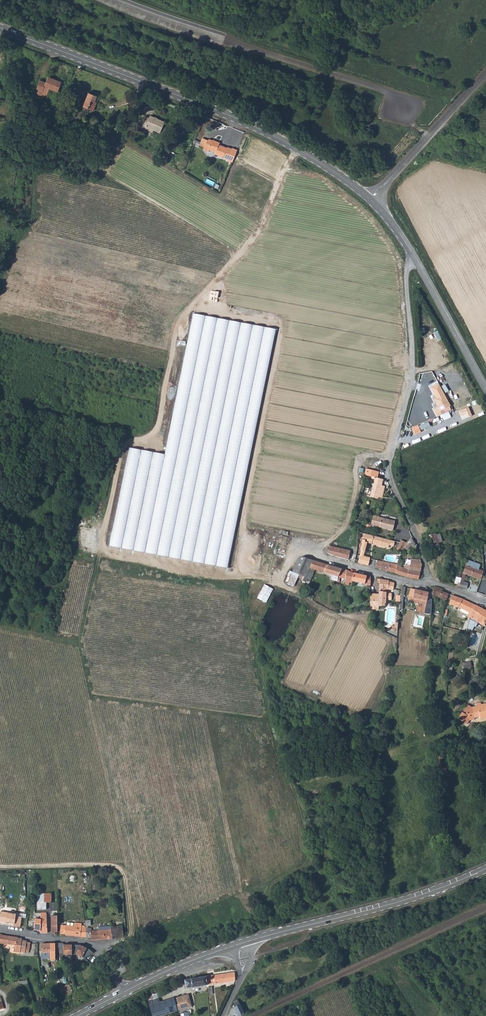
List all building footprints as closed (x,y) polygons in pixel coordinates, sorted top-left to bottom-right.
[(40,79),(37,88),(38,89),(37,93),(46,96),(49,88),(58,91),(61,81),(48,76),(46,82),(40,79)] [(89,93),(84,106),(93,109),(98,96),(89,93)] [(141,127),(145,128),(145,126),(153,129),(160,132),(164,122),(150,116),(149,118),(145,117),(141,127)] [(231,162),(237,150),(232,147),(231,148),(228,147),(228,148),(219,144),(220,142),(213,139),(213,140),(210,139),(208,139),(207,141),(202,139),(200,145),(204,148),(204,149),(208,151),(209,149),(216,152),(215,154),(227,159),(226,160),(231,162)] [(92,159),(88,172),(96,174),(100,162),(92,159)] [(110,544),(227,568),(275,329),(193,313),(165,454),(129,447),(110,544)] [(439,383),(431,387),(436,399),(434,400),(438,408),(433,410),(437,417),(445,413),(444,410),(451,407),(439,383)] [(422,407),(424,398),(416,397),(415,406),(422,407)] [(469,408),(459,412),(462,420),(472,417),(469,408)] [(417,428),(413,430),(414,433),(428,428),(426,421),(416,425),(417,428)] [(371,476),(377,478),(379,472),(366,468),(364,475),(371,476)] [(369,498),(377,500),(378,498),(381,486),(383,479),(377,478),(371,476),(368,485),(372,486),(369,498)] [(378,527),(392,531),(394,522),(373,517),(370,526),(378,527)] [(438,543),(435,535),(434,533),(428,536),(433,550),(440,547),(438,543)] [(394,547),(396,542),(364,534),(361,543),(362,543),(360,551),(361,551),(366,552),(367,548),(367,547),(368,543),(372,544),(373,542),(375,543),(375,544),(389,548),(390,546),(394,547)] [(276,554),(285,555),(288,537),(279,535),(276,554)] [(411,539),(405,549),(408,550),(410,550),(415,543),(411,539)] [(407,544),(402,541),(401,543),(397,549),(403,552),(407,544)] [(330,547),(328,554),(334,556),(349,560),(351,555),(351,551),(330,547)] [(360,556),(356,555),(356,556),(354,562),(368,566),(370,558),(364,557),(360,556)] [(296,562),(292,572),(297,575),(305,578),(304,579),(310,581),(315,570),(332,576),(331,580),(337,582),(338,579),(341,569),(303,558),(299,559),(296,562)] [(403,567),(401,576),(418,580),(422,565),(421,561),(411,558),(410,560),(407,558),(403,567)] [(467,560),(463,573),(466,574),(481,579),(484,571),(478,569),(479,565),(473,562),(467,560)] [(397,566),(377,561),(375,568),(395,574),(397,566)] [(397,566),(395,574),(401,576),(403,567),(397,565),(397,566)] [(341,569),(338,579),(341,580),(341,578),(345,579),(345,584),(352,588),(352,581),(371,586),(371,578),(356,574),(342,568),(341,569)] [(378,609),(378,606),(385,606),(386,599),(389,600),(391,599),(391,595),(389,593),(386,593),(386,589),(392,590),(393,583),(377,579),(377,582),(380,583),(379,594),(370,594),(370,607),(370,609),(378,609)] [(460,584),(460,588),(467,590),(468,584),(463,583),(461,582),(460,584)] [(264,585),(257,598),(266,603),(273,589),(264,585)] [(432,594),(431,596),(435,597),(446,601),(447,594),(441,592),(441,590),(432,587),(432,594)] [(428,593),(411,590),(409,600),(426,604),(425,613),(431,614),(431,602),(431,600),(427,599),(428,593)] [(467,617),(470,618),(472,612),(475,606),(450,595),(447,604),(458,608),(456,613),(459,615),(460,612),(467,615),(467,617)] [(468,626),(470,627),(472,622),(471,622),(472,620),(476,622),(476,623),(484,627),(485,621),(485,620),(485,612),(475,606),(472,612),(470,618),(469,622),(468,623),(468,626)] [(395,621),(395,625),(391,625),(391,629),(398,629),(399,622),(395,621)] [(471,706),(472,711),(473,717),(479,716),(479,717),(479,718),(485,716),(485,703),(482,704),(482,705),(480,706),(479,702),(474,704),(474,705),(471,706)] [(456,718),(461,721),(467,711),(472,711),(471,706),(469,707),(465,704),(456,718)] [(467,711),(461,721),(465,724),(468,719),(473,718),(473,717),(472,711),(467,711)] [(52,893),(37,892),(37,909),(47,909),(47,901),(51,901),(52,893)] [(18,915),(3,913),(2,923),(16,925),(16,928),(22,929),(24,918),(18,917),(18,915)] [(39,931),(40,934),(48,935),(47,913),(41,913),(40,920),(35,919),(34,931),(39,931)] [(85,937),(85,929),(81,928),(82,925),(67,923),(67,927),(66,926),(66,927),(61,926),(60,934),(65,935),(65,936),(85,937)] [(85,929),(85,937),(90,938),(90,940),(103,939),(102,928),(98,929),(98,932),(91,932),(91,930),(85,929)] [(110,928),(102,928),(103,939),(112,939),(111,929),(110,928)] [(122,929),(111,929),(112,939),(120,938),(123,938),(122,929)] [(17,937),(2,935),(1,945),(14,946),(13,953),(19,953),(19,950),(25,950),(26,941),(21,941),(21,939),(17,938),(17,937)] [(54,945),(50,944),(41,945),(41,954),(47,954),(48,958),(55,958),(55,956),(54,945)] [(54,944),(54,945),(55,956),(59,956),(63,956),(63,955),(63,954),(63,945),(63,944),(54,944)] [(71,945),(63,945),(63,954),(63,955),(75,954),(75,953),(78,944),(76,944),(76,947),(71,947),(71,945)] [(85,947),(78,944),(75,953),(84,957),(91,952),(88,948),(86,950),(84,949),(85,947)] [(235,972),(206,977),(207,985),(207,987),(210,986),(209,985),(237,981),(235,972)] [(207,985),(206,977),(185,980),(186,988),(207,985)] [(174,999),(154,1004),(149,1006),(152,1015),(160,1015),(165,1015),(177,1011),(189,1007),(187,1002),(191,1001),(189,994),(174,999)] [(234,1000),(234,1001),(235,1003),(234,1004),(235,1006),(235,1008),(239,1015),(245,1013),(239,1001),(240,1001),(239,999),(237,997),(234,1000)]
